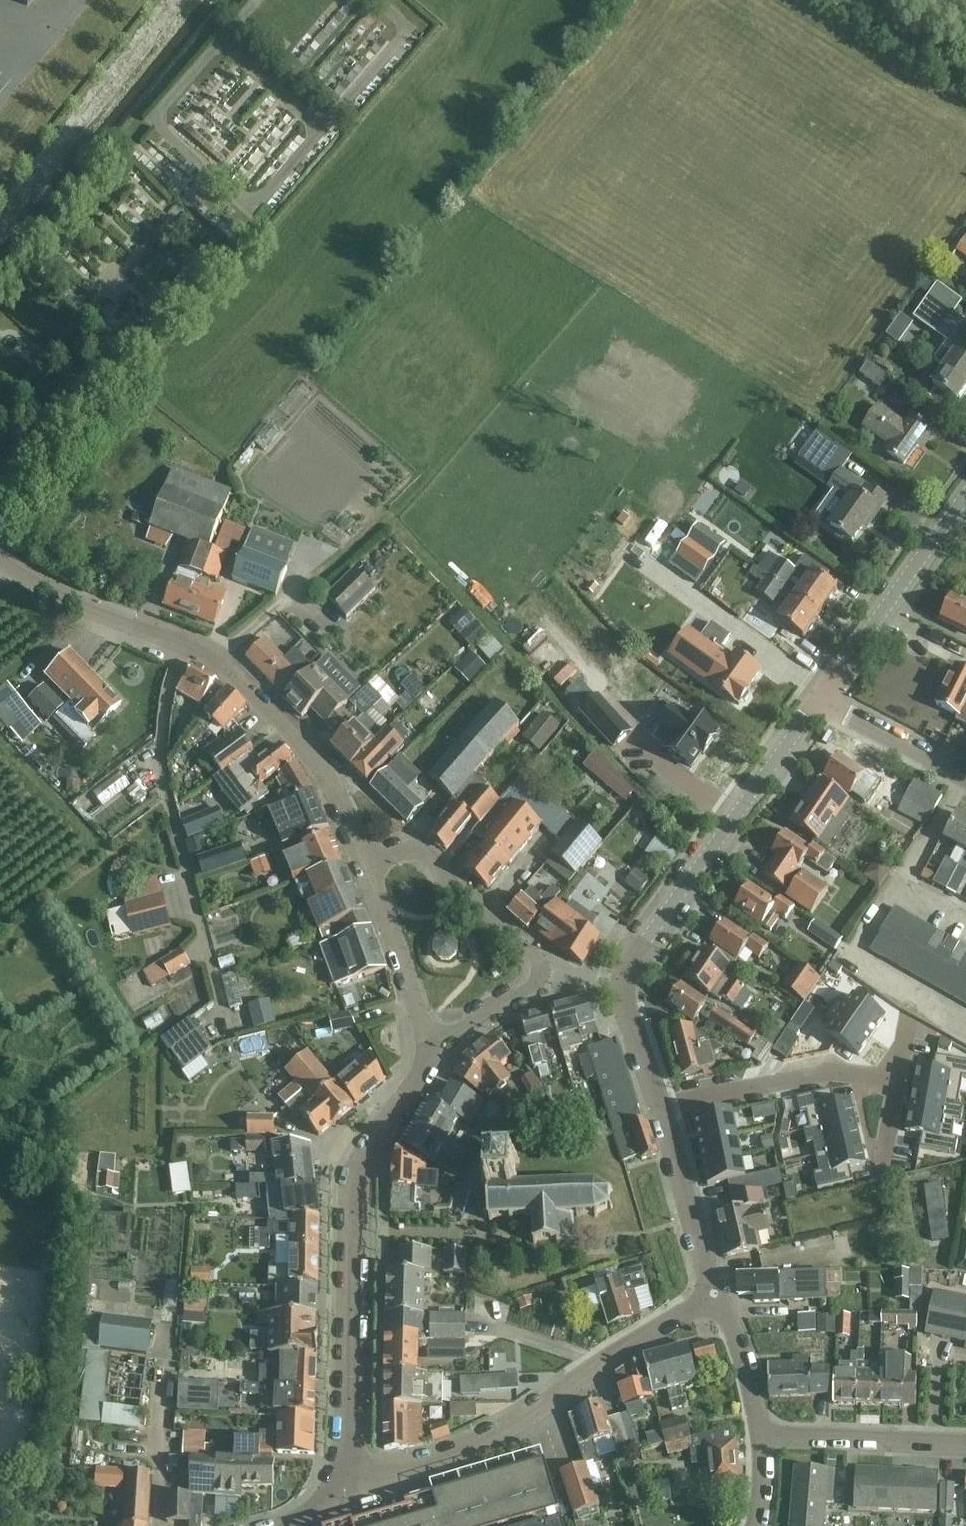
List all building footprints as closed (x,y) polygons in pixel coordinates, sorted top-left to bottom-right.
[(242,176),(286,112),(278,106),(234,170),(242,176)] [(193,109),(184,120),(216,146),(225,136),(193,109)] [(143,144),(133,156),(145,167),(156,154),(143,144)] [(956,249),(965,256),(965,236),(956,249)] [(928,279),(921,290),(930,296),(938,286),(928,279)] [(965,357),(965,324),(953,314),(962,303),(938,286),(930,296),(915,318),(948,342),(935,361),(944,368),(933,383),(958,401),(965,389),(965,362),(963,361),(965,357)] [(913,323),(899,313),(884,334),(898,344),(913,323)] [(868,364),(860,375),(880,389),(888,378),(868,364)] [(927,443),(935,432),(913,416),(906,426),(878,407),(865,426),(892,445),(887,453),(904,464),(921,439),(927,443)] [(260,423),(248,442),(258,448),(270,430),(260,423)] [(820,517),(831,525),(831,526),(852,541),(866,521),(870,523),(887,499),(868,485),(861,496),(857,493),(863,485),(843,470),(853,455),(818,431),(794,465),(836,494),(820,517)] [(671,458),(666,466),(675,472),(680,464),(671,458)] [(165,606),(190,616),(228,523),(225,521),(214,551),(210,550),(233,493),(176,470),(152,528),(190,543),(179,569),(198,577),(194,587),(175,579),(165,606)] [(130,521),(145,527),(148,519),(133,513),(130,521)] [(228,557),(226,556),(232,541),(241,544),(246,529),(228,523),(190,616),(215,626),(228,594),(215,589),(213,595),(207,592),(211,582),(217,584),(228,557)] [(699,525),(688,540),(715,559),(725,544),(699,525)] [(234,581),(277,598),(288,570),(286,570),(296,545),(253,528),(244,554),(245,554),(234,581)] [(762,563),(758,569),(821,614),(838,590),(826,582),(831,576),(805,558),(795,573),(779,561),(773,571),(762,563)] [(626,560),(601,609),(625,620),(649,571),(626,560)] [(821,614),(758,569),(754,567),(750,573),(764,583),(757,592),(773,603),(778,596),(789,604),(778,620),(804,638),(821,614)] [(347,620),(377,592),(357,572),(328,599),(347,620)] [(939,616),(941,620),(940,622),(965,634),(965,606),(951,599),(947,607),(943,609),(939,616)] [(773,614),(756,601),(748,612),(765,625),(773,614)] [(465,610),(449,624),(460,636),(476,622),(465,610)] [(472,649),(488,635),(476,622),(460,636),(472,649)] [(710,622),(680,663),(710,686),(738,706),(740,703),(745,703),(748,698),(747,694),(749,691),(747,690),(760,672),(734,653),(732,656),(721,648),(729,636),(710,622)] [(490,637),(478,648),(494,665),(506,654),(490,637)] [(247,659),(266,679),(284,659),(266,640),(247,659)] [(284,659),(266,679),(285,698),(313,668),(293,650),(284,659)] [(68,653),(44,676),(69,703),(55,716),(86,747),(96,736),(92,732),(120,705),(99,684),(68,652),(68,653)] [(472,653),(465,660),(459,666),(455,670),(469,684),(486,668),(472,653)] [(216,682),(217,680),(195,667),(186,682),(185,681),(178,692),(207,710),(224,689),(216,682)] [(285,698),(284,699),(303,719),(313,710),(328,726),(350,703),(314,667),(313,668),(285,698)] [(956,669),(937,705),(958,716),(955,722),(965,728),(965,674),(956,669)] [(406,683),(402,687),(416,703),(420,698),(427,692),(413,677),(406,683)] [(21,716),(11,684),(0,688),(0,724),(21,716)] [(43,685),(27,701),(48,722),(64,706),(43,685)] [(385,698),(391,708),(405,701),(399,691),(385,698)] [(226,733),(247,708),(227,692),(208,715),(199,727),(209,734),(216,724),(226,733)] [(585,712),(616,746),(632,731),(601,697),(585,712)] [(375,746),(375,745),(383,737),(351,704),(328,726),(341,740),(333,748),(353,769),(375,746)] [(452,800),(453,799),(475,775),(519,726),(495,704),(462,740),(429,779),(452,800)] [(718,730),(692,712),(689,717),(675,707),(660,729),(667,734),(662,742),(668,746),(667,748),(692,766),(701,753),(703,754),(716,736),(714,735),(718,730)] [(543,712),(523,738),(540,752),(561,726),(543,712)] [(232,766),(247,755),(254,750),(237,727),(205,752),(222,774),(232,766)] [(375,746),(353,769),(368,784),(390,761),(391,762),(406,748),(390,732),(376,746),(375,745),(375,746)] [(247,755),(232,766),(241,778),(251,791),(247,794),(256,806),(270,796),(261,784),(292,761),(290,759),(290,754),(287,750),(282,748),(281,747),(256,766),(247,755)] [(401,757),(371,787),(391,807),(414,785),(422,777),(401,757)] [(831,762),(823,772),(826,774),(825,777),(851,794),(862,802),(869,791),(876,780),(855,766),(854,768),(838,757),(834,764),(831,762)] [(178,774),(180,761),(165,758),(163,771),(178,774)] [(276,782),(288,801),(311,792),(298,765),(282,774),(284,777),(276,782)] [(429,841),(444,854),(473,820),(481,826),(474,835),(500,804),(485,791),(488,787),(475,775),(453,799),(460,805),(458,807),(453,803),(443,815),(447,819),(442,825),(443,825),(429,841)] [(500,804),(474,835),(488,846),(467,872),(489,890),(541,828),(561,845),(551,857),(576,876),(600,844),(578,824),(576,826),(520,780),(500,804)] [(70,813),(80,823),(112,791),(101,781),(70,813)] [(821,781),(802,810),(797,809),(792,817),(794,822),(792,824),(828,848),(845,824),(840,820),(853,802),(821,781)] [(914,782),(904,801),(898,812),(923,826),(930,815),(932,816),(942,797),(914,782)] [(67,784),(67,793),(79,794),(79,784),(67,784)] [(414,785),(391,807),(408,824),(424,808),(422,807),(429,800),(414,785)] [(288,801),(279,804),(268,809),(283,845),(298,839),(327,827),(312,791),(311,792),(288,801)] [(218,808),(181,823),(188,840),(224,825),(218,808)] [(933,884),(946,891),(951,881),(958,868),(959,867),(965,853),(965,819),(957,814),(944,841),(958,848),(951,862),(946,860),(938,875),(933,884)] [(649,834),(637,851),(660,867),(672,850),(649,834)] [(836,862),(813,847),(811,851),(785,834),(772,853),(778,858),(765,877),(791,894),(788,898),(812,915),(829,891),(799,871),(806,860),(828,875),(836,862)] [(330,836),(299,848),(282,856),(294,883),(343,865),(330,836)] [(197,839),(186,843),(191,857),(202,853),(197,839)] [(240,843),(197,858),(204,877),(246,862),(240,843)] [(269,856),(249,864),(253,875),(273,868),(269,856)] [(892,872),(875,861),(864,877),(880,889),(892,872)] [(333,927),(339,941),(371,930),(343,865),(294,883),(302,900),(307,898),(310,905),(307,907),(319,933),(333,927)] [(539,865),(519,878),(527,889),(546,875),(539,865)] [(650,882),(637,871),(625,885),(638,896),(650,882)] [(946,891),(965,901),(965,889),(951,881),(946,891)] [(739,895),(735,901),(736,906),(735,907),(763,926),(770,931),(780,917),(787,922),(796,909),(780,899),(777,905),(749,887),(744,894),(739,895)] [(528,931),(560,894),(553,888),(546,896),(544,894),(542,897),(531,888),(509,914),(528,931)] [(126,905),(132,929),(168,920),(162,896),(126,905)] [(214,899),(206,902),(211,914),(219,911),(214,899)] [(572,901),(567,908),(557,901),(534,932),(563,954),(583,966),(601,938),(591,932),(591,931),(593,929),(583,923),(581,926),(590,913),(572,901)] [(894,936),(906,915),(896,909),(884,930),(894,936)] [(593,929),(591,931),(601,937),(605,940),(607,942),(618,926),(618,925),(602,915),(593,929)] [(894,936),(905,943),(917,921),(906,915),(894,936)] [(843,940),(816,921),(808,933),(835,952),(843,940)] [(928,927),(917,921),(905,943),(916,949),(928,927)] [(760,960),(769,947),(754,937),(751,941),(725,923),(711,943),(716,946),(738,961),(745,950),(760,960)] [(928,927),(916,949),(926,954),(938,933),(928,927)] [(371,930),(339,941),(321,948),(335,985),(352,979),(386,968),(371,930)] [(872,952),(882,957),(894,936),(884,930),(872,952)] [(926,954),(937,960),(949,939),(938,933),(926,954)] [(304,934),(289,940),(293,951),(308,945),(304,934)] [(894,936),(882,957),(893,964),(905,943),(894,936)] [(450,939),(440,939),(434,945),(434,955),(440,962),(449,962),(456,955),(456,946),(450,939)] [(947,966),(959,945),(949,939),(937,960),(947,966)] [(893,964),(904,970),(916,949),(905,943),(893,964)] [(958,972),(965,958),(965,949),(959,945),(947,966),(958,972)] [(706,950),(686,980),(710,996),(711,995),(721,1002),(722,999),(733,1006),(734,1006),(742,1012),(753,996),(744,990),(745,990),(724,976),(730,966),(733,968),(738,961),(716,946),(711,953),(706,950)] [(182,949),(143,972),(152,989),(191,966),(182,949)] [(916,949),(904,970),(914,976),(926,954),(916,949)] [(914,976),(925,982),(937,960),(926,954),(914,976)] [(965,977),(965,958),(958,972),(965,977)] [(925,982),(935,988),(947,966),(937,960),(925,982)] [(789,973),(811,989),(819,977),(797,961),(789,973)] [(832,963),(828,970),(838,977),(842,970),(832,963)] [(935,988),(946,994),(958,972),(947,966),(935,988)] [(490,972),(497,980),(503,976),(496,967),(490,972)] [(956,1000),(965,982),(965,977),(958,972),(946,994),(956,1000)] [(236,974),(222,978),(230,1007),(230,1009),(244,1005),(243,1003),(241,995),(242,994),(246,993),(244,985),(240,986),(239,986),(236,974)] [(965,1005),(965,982),(956,1000),(965,1005)] [(700,1014),(709,1020),(708,1020),(726,1033),(726,1032),(748,1048),(756,1036),(717,1009),(716,1011),(680,986),(667,1005),(694,1023),(700,1014)] [(837,1001),(831,1010),(872,1038),(885,1019),(853,996),(846,1006),(837,1001)] [(587,1001),(550,1010),(556,1031),(562,1053),(582,1047),(600,1042),(594,1026),(587,1001)] [(254,1030),(274,1025),(268,1002),(248,1007),(254,1030)] [(556,1031),(550,1010),(521,1018),(527,1039),(522,1040),(528,1062),(532,1061),(534,1070),(547,1066),(543,1049),(547,1048),(543,1035),(556,1031)] [(831,1010),(825,1018),(833,1024),(826,1034),(859,1057),(872,1038),(831,1010)] [(349,1013),(329,1018),(333,1034),(356,1029),(349,1013)] [(324,1021),(313,1027),(321,1043),(332,1037),(324,1021)] [(791,1025),(786,1032),(796,1039),(801,1032),(791,1025)] [(682,1077),(715,1069),(710,1050),(714,1045),(696,1032),(693,1033),(691,1028),(671,1033),(682,1077)] [(213,1050),(198,1030),(170,1050),(185,1071),(213,1050)] [(769,1036),(765,1042),(773,1048),(777,1041),(769,1036)] [(473,1089),(474,1089),(490,1099),(492,1095),(492,1096),(512,1080),(500,1065),(510,1058),(494,1038),(466,1059),(467,1061),(456,1078),(473,1089)] [(587,1050),(589,1055),(596,1078),(622,1162),(639,1156),(630,1127),(641,1123),(616,1041),(587,1050)] [(338,1122),(353,1109),(307,1054),(286,1072),(303,1093),(286,1107),(296,1120),(301,1116),(318,1137),(337,1121),(338,1122)] [(357,1106),(386,1083),(371,1054),(337,1082),(357,1106)] [(596,1078),(589,1055),(580,1057),(587,1080),(596,1078)] [(914,1087),(959,1095),(962,1078),(965,1079),(965,1062),(936,1057),(933,1069),(933,1071),(917,1068),(914,1087)] [(524,1080),(535,1097),(544,1091),(533,1075),(524,1080)] [(429,1101),(402,1146),(425,1160),(432,1165),(459,1120),(469,1126),(483,1103),(452,1084),(438,1106),(429,1101)] [(914,1087),(909,1114),(955,1122),(961,1123),(963,1108),(957,1107),(959,1095),(914,1087)] [(832,1091),(796,1099),(800,1115),(806,1114),(810,1130),(855,1119),(850,1101),(835,1104),(832,1091)] [(774,1106),(763,1108),(765,1119),(776,1117),(774,1106)] [(694,1119),(699,1142),(736,1134),(732,1112),(694,1119)] [(909,1114),(906,1132),(922,1135),(919,1149),(955,1155),(958,1139),(952,1138),(955,1122),(909,1114)] [(274,1137),(274,1118),(248,1118),(247,1137),(274,1137)] [(810,1130),(804,1131),(807,1145),(813,1144),(816,1156),(861,1146),(855,1119),(810,1130)] [(647,1121),(641,1123),(630,1127),(639,1156),(640,1160),(658,1154),(648,1125),(647,1121)] [(781,1122),(779,1134),(787,1135),(789,1123),(781,1122)] [(736,1134),(699,1142),(703,1164),(741,1156),(736,1134)] [(772,1137),(762,1139),(765,1152),(774,1150),(772,1140),(772,1137)] [(786,1137),(778,1139),(781,1151),(789,1149),(786,1137)] [(266,1138),(247,1139),(247,1141),(232,1142),(232,1153),(247,1152),(247,1154),(266,1153),(266,1138)] [(264,1186),(315,1187),(312,1164),(310,1146),(272,1145),(275,1171),(276,1177),(262,1177),(264,1186)] [(416,1206),(416,1188),(436,1189),(437,1176),(425,1176),(425,1160),(402,1146),(393,1160),(391,1212),(420,1213),(420,1206),(416,1206)] [(820,1173),(814,1174),(818,1190),(853,1182),(850,1168),(865,1165),(861,1146),(816,1156),(820,1173)] [(510,1222),(513,1222),(513,1217),(530,1217),(530,1221),(533,1221),(533,1237),(529,1237),(529,1241),(533,1241),(533,1245),(536,1245),(536,1241),(556,1241),(556,1244),(559,1244),(559,1241),(574,1240),(574,1237),(573,1238),(572,1215),(575,1215),(575,1217),(579,1217),(579,1215),(593,1214),(593,1218),(597,1218),(597,1215),(608,1208),(611,1210),(612,1207),(609,1204),(609,1194),(613,1192),(612,1189),(607,1191),(597,1184),(598,1181),(595,1180),(594,1184),(518,1187),(518,1179),(515,1180),(514,1164),(519,1164),(519,1160),(514,1160),(514,1154),(506,1154),(505,1155),(503,1156),(502,1158),(502,1161),(492,1161),(492,1156),(487,1156),(488,1161),(482,1161),(482,1165),(487,1165),(488,1181),(482,1181),(482,1186),(487,1186),(488,1213),(484,1213),(484,1218),(488,1218),(488,1222),(493,1222),(493,1218),(510,1217),(510,1222)] [(741,1156),(703,1164),(708,1187),(730,1182),(732,1197),(782,1186),(779,1171),(746,1179),(741,1156)] [(165,1193),(183,1190),(178,1162),(160,1165),(165,1193)] [(193,1172),(193,1179),(198,1184),(205,1184),(210,1179),(210,1171),(205,1166),(198,1167),(193,1172)] [(102,1175),(100,1190),(113,1191),(114,1176),(102,1175)] [(456,1179),(452,1185),(457,1188),(461,1181),(456,1179)] [(284,1200),(286,1216),(317,1217),(315,1187),(264,1186),(257,1186),(259,1203),(284,1200)] [(933,1242),(949,1240),(941,1186),(925,1188),(933,1242)] [(790,1189),(783,1191),(785,1202),(793,1201),(790,1189)] [(717,1216),(727,1257),(759,1250),(755,1234),(768,1231),(759,1191),(730,1198),(733,1212),(715,1216),(715,1217),(717,1216)] [(317,1217),(286,1216),(280,1216),(280,1219),(276,1219),(276,1223),(268,1222),(268,1231),(260,1231),(259,1250),(268,1250),(269,1237),(291,1238),(290,1284),(318,1284),(318,1231),(317,1217)] [(957,1270),(965,1272),(965,1247),(961,1246),(957,1270)] [(387,1315),(424,1317),(425,1273),(431,1273),(431,1250),(400,1249),(399,1271),(389,1271),(387,1315)] [(465,1275),(465,1251),(445,1250),(445,1274),(465,1275)] [(854,1254),(834,1258),(836,1267),(855,1263),(854,1254)] [(920,1257),(919,1267),(936,1270),(938,1260),(920,1257)] [(624,1294),(647,1287),(641,1266),(616,1274),(618,1278),(596,1285),(608,1325),(631,1318),(624,1294)] [(211,1269),(192,1269),(192,1285),(211,1286),(211,1269)] [(922,1289),(923,1270),(911,1270),(910,1288),(922,1289)] [(787,1302),(826,1300),(824,1271),(776,1273),(737,1274),(738,1296),(755,1295),(755,1303),(787,1302)] [(909,1272),(898,1272),(897,1298),(908,1298),(909,1272)] [(278,1288),(277,1316),(317,1316),(318,1289),(278,1288)] [(935,1293),(926,1334),(965,1342),(965,1299),(935,1293)] [(521,1312),(534,1308),(531,1299),(518,1303),(521,1312)] [(208,1301),(185,1300),(184,1312),(207,1314),(208,1301)] [(882,1314),(870,1314),(870,1325),(882,1325),(882,1314)] [(917,1314),(882,1314),(882,1325),(897,1325),(897,1327),(909,1327),(909,1332),(917,1332),(917,1314)] [(282,1357),(317,1358),(317,1336),(317,1316),(277,1316),(262,1315),(261,1326),(272,1327),(271,1356),(282,1357)] [(387,1315),(386,1336),(406,1336),(406,1341),(419,1342),(419,1343),(449,1343),(464,1344),(464,1341),(465,1317),(448,1317),(440,1317),(424,1317),(387,1315)] [(816,1315),(799,1316),(799,1335),(815,1335),(816,1335),(816,1315)] [(850,1338),(852,1316),(838,1315),(836,1337),(850,1338)] [(100,1353),(101,1350),(149,1356),(153,1323),(105,1318),(86,1316),(82,1351),(88,1352),(100,1353)] [(818,1335),(836,1335),(836,1318),(818,1318),(818,1335)] [(406,1336),(386,1336),(385,1373),(418,1372),(419,1350),(419,1343),(419,1342),(406,1341),(406,1336)] [(696,1365),(716,1360),(711,1342),(691,1347),(696,1365)] [(449,1343),(419,1343),(419,1350),(428,1350),(428,1356),(449,1356),(449,1343)] [(644,1362),(648,1381),(651,1395),(666,1391),(671,1411),(684,1407),(679,1388),(697,1383),(687,1345),(643,1357),(644,1362)] [(856,1406),(879,1406),(880,1374),(868,1373),(868,1364),(864,1364),(864,1350),(858,1350),(858,1354),(856,1406)] [(103,1425),(103,1424),(138,1428),(146,1359),(100,1353),(88,1352),(79,1422),(103,1425)] [(834,1405),(856,1406),(858,1354),(852,1353),(851,1365),(840,1364),(840,1372),(835,1372),(834,1405)] [(881,1355),(880,1374),(879,1406),(902,1407),(902,1406),(915,1406),(916,1380),(912,1379),(912,1376),(910,1376),(911,1361),(906,1361),(906,1356),(881,1355)] [(282,1357),(280,1387),(316,1389),(317,1358),(282,1357)] [(769,1400),(829,1397),(828,1372),(810,1370),(809,1357),(791,1358),(792,1364),(767,1365),(769,1400)] [(616,1373),(620,1389),(648,1381),(644,1362),(628,1367),(616,1373)] [(242,1385),(248,1385),(257,1385),(258,1371),(228,1369),(227,1384),(229,1384),(242,1385)] [(418,1372),(385,1373),(384,1406),(420,1405),(442,1405),(442,1374),(418,1374),(418,1372)] [(479,1378),(462,1379),(463,1396),(480,1395),(480,1392),(519,1390),(519,1376),(479,1378)] [(620,1389),(624,1407),(626,1407),(628,1414),(619,1417),(630,1452),(641,1448),(632,1419),(645,1415),(641,1402),(653,1399),(651,1395),(648,1381),(620,1389)] [(229,1384),(229,1394),(242,1395),(242,1385),(229,1384)] [(242,1395),(269,1396),(269,1392),(275,1392),(275,1413),(315,1414),(316,1389),(280,1387),(257,1385),(248,1385),(242,1385),(242,1395)] [(189,1387),(189,1412),(204,1413),(204,1387),(189,1387)] [(569,1415),(568,1416),(584,1464),(585,1464),(585,1465),(594,1462),(595,1466),(599,1464),(598,1458),(615,1453),(616,1456),(630,1452),(619,1417),(607,1421),(602,1404),(599,1404),(595,1402),(590,1404),(587,1408),(577,1411),(578,1413),(569,1416),(569,1415)] [(420,1405),(384,1406),(384,1425),(421,1424),(420,1405)] [(235,1440),(235,1461),(274,1461),(272,1461),(273,1437),(279,1437),(278,1454),(313,1456),(315,1418),(280,1417),(279,1428),(269,1427),(268,1433),(260,1432),(260,1441),(235,1440)] [(665,1444),(672,1442),(690,1438),(685,1419),(660,1425),(665,1444)] [(446,1423),(428,1429),(432,1441),(450,1436),(446,1423)] [(421,1424),(384,1425),(384,1450),(406,1450),(421,1446),(421,1424)] [(674,1454),(691,1450),(693,1464),(708,1463),(709,1469),(699,1470),(701,1486),(711,1485),(738,1482),(734,1441),(733,1441),(733,1440),(724,1442),(721,1430),(690,1438),(672,1442),(674,1454)] [(136,1454),(137,1444),(119,1443),(118,1453),(136,1454)] [(183,1444),(183,1456),(205,1457),(206,1445),(183,1444)] [(545,1463),(542,1453),(430,1486),(433,1496),(430,1497),(414,1502),(414,1501),(405,1504),(406,1506),(409,1505),(410,1508),(353,1525),(353,1523),(350,1524),(350,1525),(351,1525),(564,1525),(545,1463)] [(633,1472),(628,1455),(617,1459),(622,1476),(633,1472)] [(178,1457),(169,1457),(169,1467),(178,1468),(178,1457)] [(273,1488),(274,1461),(235,1461),(192,1459),(190,1496),(191,1496),(239,1498),(239,1487),(273,1488)] [(599,1507),(585,1465),(585,1464),(584,1464),(560,1472),(574,1515),(599,1507)] [(824,1503),(824,1502),(832,1503),(835,1472),(826,1471),(826,1470),(825,1470),(825,1471),(798,1469),(798,1468),(797,1468),(794,1500),(794,1503),(792,1525),(822,1525),(824,1503)] [(124,1490),(126,1472),(98,1469),(97,1487),(98,1487),(124,1490)] [(935,1513),(937,1475),(857,1471),(855,1509),(935,1513)] [(151,1489),(149,1488),(150,1474),(128,1472),(124,1525),(118,1525),(148,1525),(151,1489)] [(953,1512),(954,1486),(942,1485),(941,1512),(953,1512)] [(190,1524),(191,1496),(190,1496),(168,1495),(167,1523),(190,1524)]
